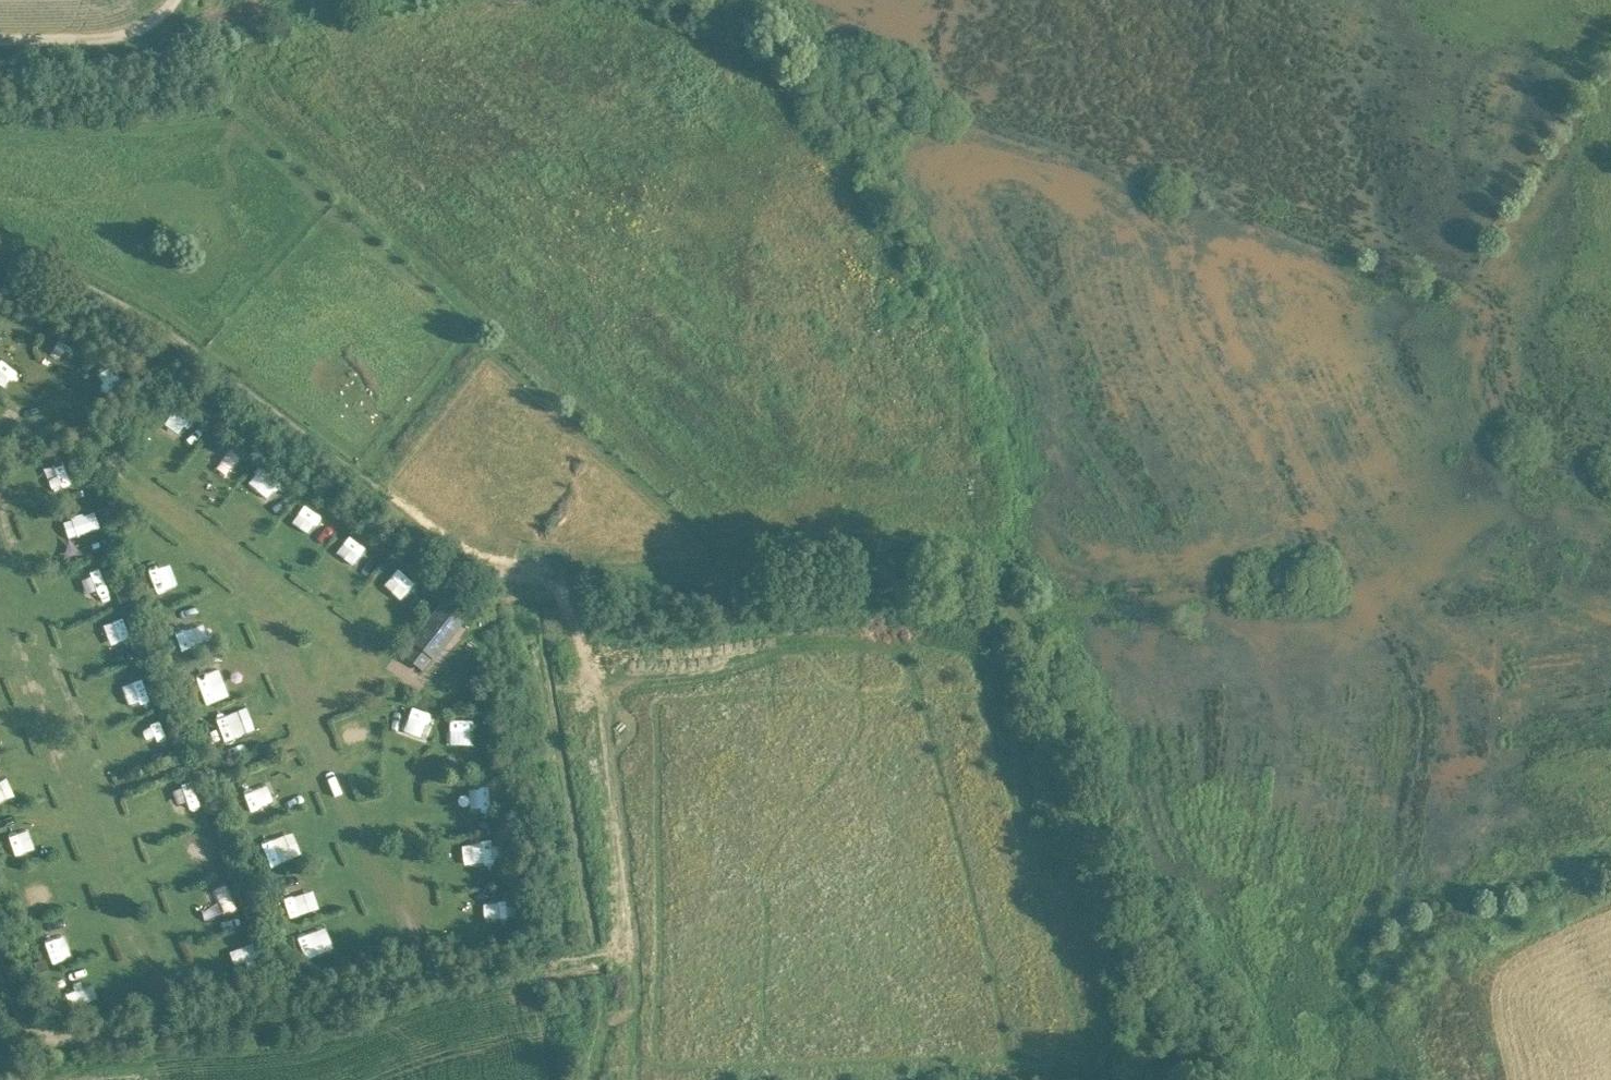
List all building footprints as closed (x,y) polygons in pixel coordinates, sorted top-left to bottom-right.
[(205,455),(223,468),(235,450),(217,438),(205,455)] [(47,469),(55,489),(76,480),(67,460),(47,469)] [(268,493),(280,475),(261,462),(249,479),(268,493)] [(310,528),(327,518),(320,504),(302,514),(310,528)] [(77,524),(83,539),(100,532),(95,517),(77,524)] [(159,588),(182,582),(178,566),(155,572),(159,588)] [(391,575),(380,592),(397,602),(408,585),(391,575)] [(127,588),(116,593),(121,604),(132,599),(127,588)] [(133,603),(123,608),(127,618),(137,613),(133,603)] [(416,645),(406,657),(422,669),(432,657),(434,659),(463,622),(442,606),(414,643),(416,645)] [(178,644),(202,635),(193,612),(170,621),(178,644)] [(113,641),(132,635),(126,616),(107,622),(113,641)] [(172,707),(162,710),(166,721),(176,717),(172,707)] [(480,738),(479,717),(459,718),(460,739),(480,738)] [(151,734),(157,753),(177,747),(171,728),(151,734)] [(241,791),(247,810),(269,803),(263,784),(241,791)] [(267,837),(272,857),(289,853),(284,833),(267,837)] [(468,842),(469,865),(500,864),(499,840),(468,842)] [(214,844),(196,850),(203,870),(221,863),(214,844)] [(210,889),(214,914),(235,911),(232,886),(210,889)] [(254,905),(244,909),(248,919),(258,915),(254,905)] [(45,960),(35,964),(39,974),(49,970),(45,960)]
